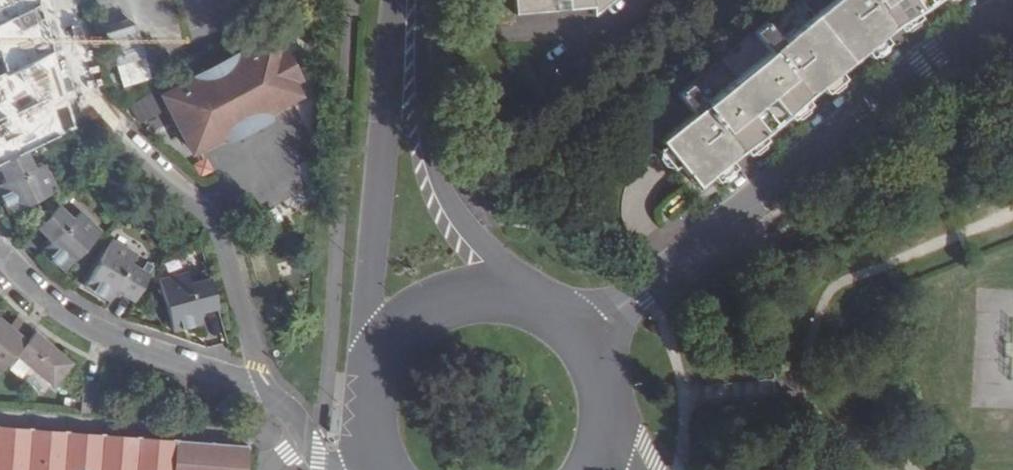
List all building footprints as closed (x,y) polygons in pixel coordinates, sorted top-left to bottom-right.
[(77,130),(39,0),(0,0),(0,166),(26,154),(77,130)] [(515,34),(554,30),(552,0),(512,0),(515,34)] [(568,8),(593,6),(594,15),(612,0),(567,0),(568,8)] [(808,32),(735,96),(656,150),(665,161),(682,183),(718,180),(734,171),(790,127),(832,88),(868,55),(916,20),(952,0),(847,0),(808,32)] [(275,43),(169,97),(197,153),(228,138),(273,115),(304,99),(297,86),(304,83),(288,52),(281,55),(275,43)] [(197,76),(200,81),(245,59),(242,54),(197,76)] [(142,128),(165,119),(155,94),(132,104),(142,128)] [(273,115),(228,138),(233,146),(278,124),(273,115)] [(0,166),(0,168),(6,182),(0,185),(0,195),(9,214),(57,191),(44,164),(34,169),(26,154),(0,166)] [(58,208),(37,228),(50,242),(42,251),(63,272),(101,235),(80,213),(72,222),(58,208)] [(134,300),(148,274),(132,265),(138,255),(112,240),(85,286),(111,301),(117,291),(134,300)] [(218,308),(210,279),(191,284),(188,272),(159,280),(173,331),(202,324),(199,312),(207,310),(218,308)] [(34,332),(17,318),(9,327),(0,319),(0,372),(34,332)] [(71,363),(34,332),(15,354),(52,385),(71,363)] [(253,447),(180,441),(142,438),(106,435),(70,432),(34,429),(0,426),(0,469),(251,469),(253,447)]
